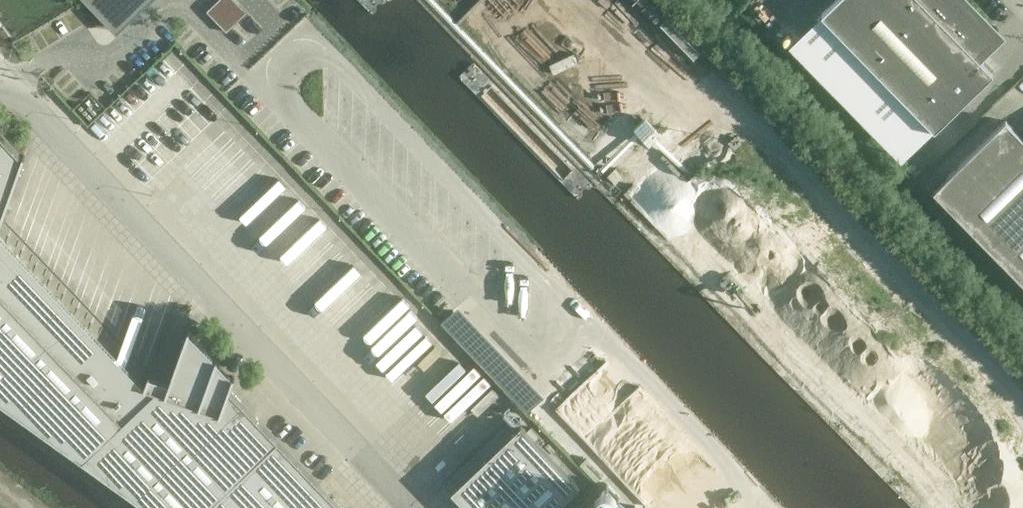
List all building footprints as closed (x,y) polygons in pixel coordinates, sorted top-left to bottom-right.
[(115,29),(147,0),(88,0),(115,29)] [(992,71),(974,52),(995,33),(963,0),(833,0),(820,12),(933,128),(992,71)] [(1005,119),(932,191),(1022,284),(1022,138),(1005,119)] [(25,154),(23,154),(22,156),(0,132),(0,223),(25,154)] [(151,507),(344,507),(230,388),(235,375),(233,375),(230,381),(212,374),(218,358),(216,357),(215,359),(188,334),(189,332),(187,331),(164,395),(145,388),(149,376),(148,375),(139,398),(137,395),(140,387),(123,381),(126,372),(109,366),(112,358),(96,352),(99,343),(82,337),(85,328),(68,322),(71,314),(55,308),(58,299),(41,293),(44,285),(27,278),(31,270),(14,264),(17,255),(0,249),(0,400),(151,507)] [(467,507),(556,507),(580,485),(538,442),(542,438),(531,426),(527,430),(521,424),(451,491),(467,507)]
